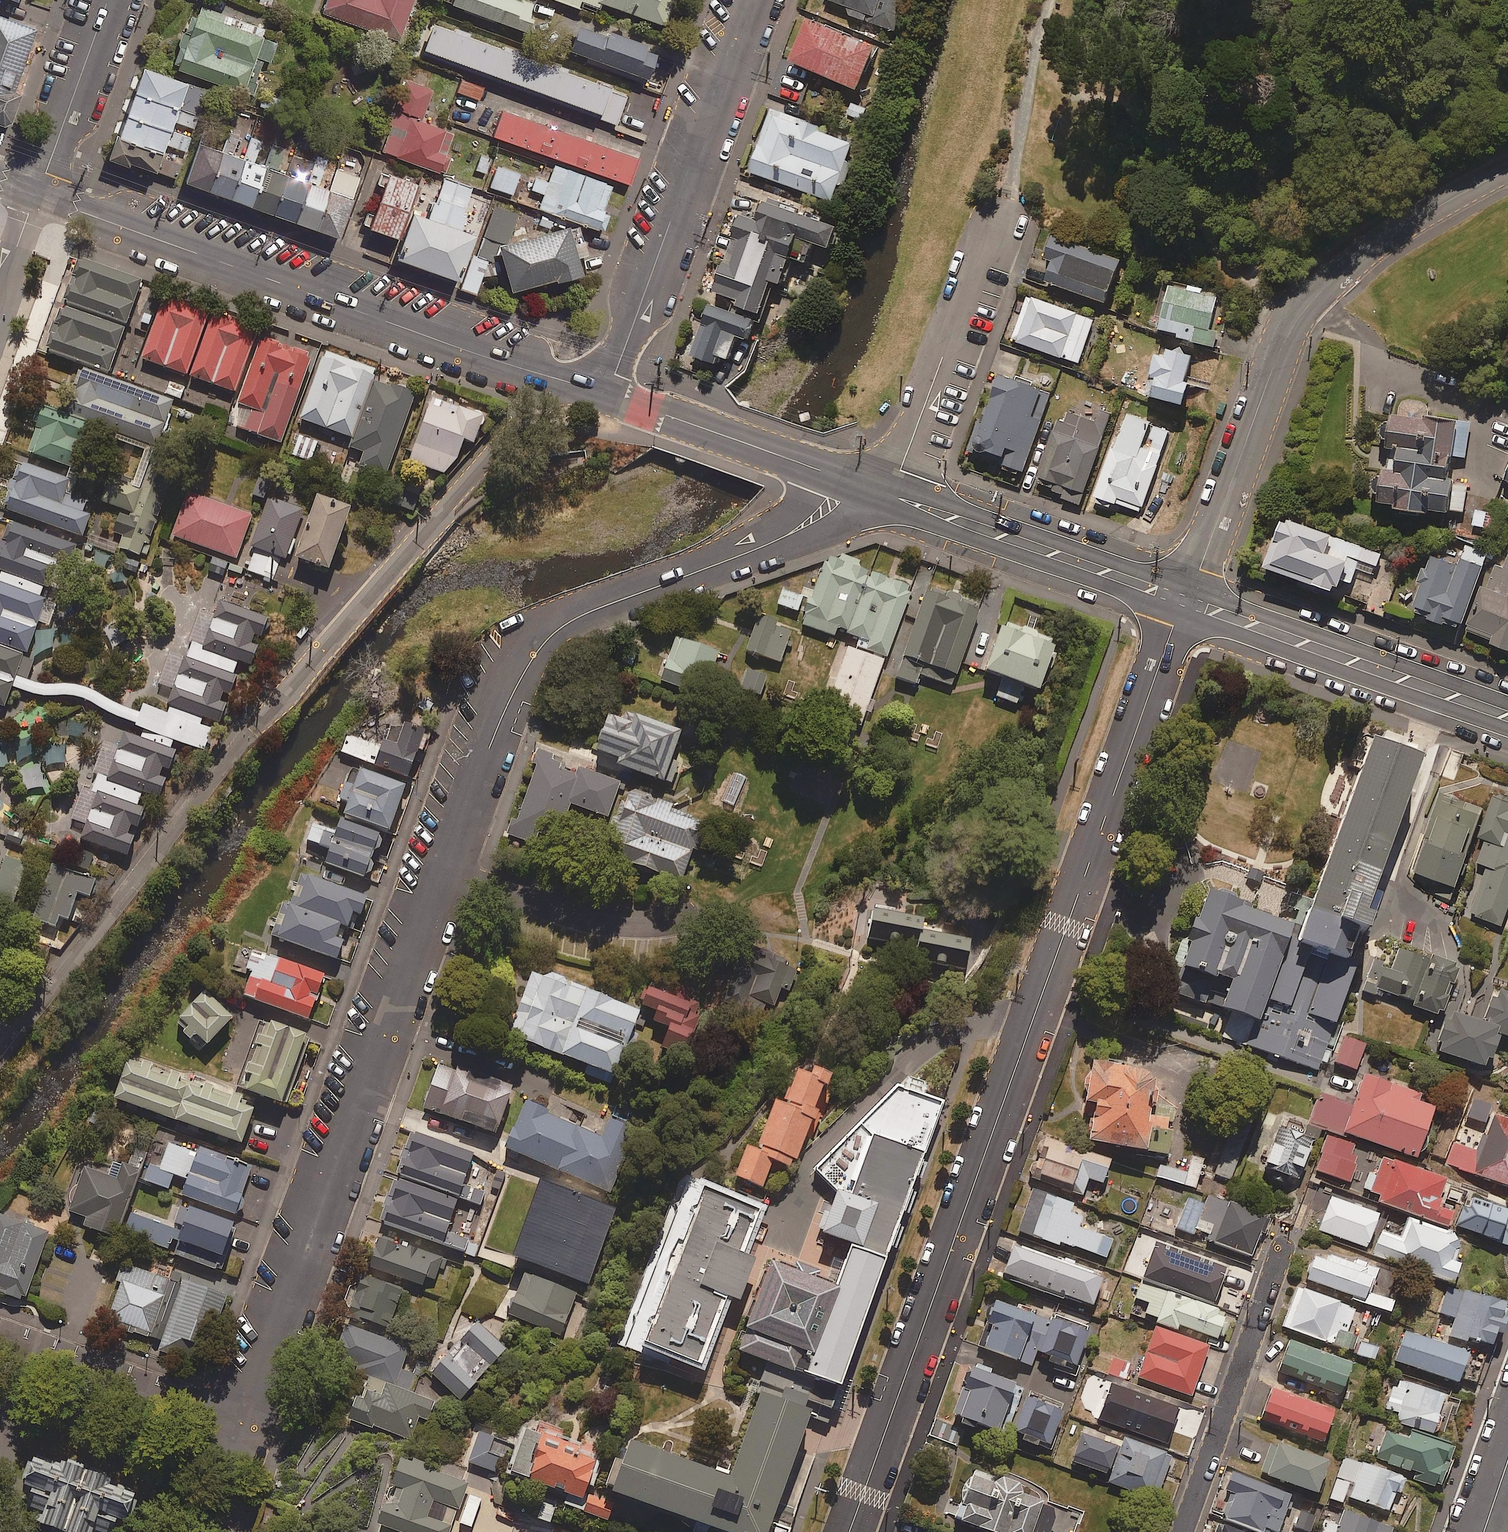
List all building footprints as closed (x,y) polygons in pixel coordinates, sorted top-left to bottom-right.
[(181,70),(259,97),(284,27),(207,0),(205,0),(181,70)] [(272,8),(275,0),(252,0),(272,8)] [(329,11),(408,38),(421,0),(333,0),(329,11)] [(455,17),(536,39),(546,0),(459,0),(455,17)] [(669,30),(680,0),(589,0),(669,30)] [(849,7),(847,14),(894,29),(903,0),(828,0),(849,7)] [(0,11),(0,121),(7,123),(18,89),(12,87),(34,23),(0,11)] [(815,12),(798,57),(875,86),(892,41),(815,12)] [(586,17),(573,64),(661,87),(673,41),(586,17)] [(627,93),(434,23),(423,53),(616,123),(627,93)] [(132,91),(176,107),(185,80),(142,65),(132,91)] [(446,87),(415,75),(386,151),(453,176),(470,131),(434,118),(446,87)] [(482,83),(461,77),(457,92),(479,98),(482,83)] [(176,107),(132,91),(125,112),(169,127),(172,119),(192,126),(197,114),(176,107)] [(853,98),(847,114),(863,120),(869,104),(853,98)] [(876,133),(778,103),(758,168),(855,199),(876,133)] [(503,110),(494,137),(629,185),(638,158),(503,110)] [(169,127),(125,112),(117,135),(161,150),(164,142),(186,150),(191,135),(169,127)] [(206,187),(227,195),(242,157),(232,153),(238,138),(226,133),(220,150),(206,187)] [(161,150),(117,135),(110,154),(176,177),(180,163),(159,156),(161,150)] [(206,187),(220,150),(198,141),(184,179),(206,187)] [(242,157),(227,195),(253,205),(267,165),(255,160),(261,146),(247,141),(242,157)] [(267,165),(253,205),(271,212),(286,172),(278,169),(283,155),(273,151),(267,165)] [(286,172),(271,212),(290,218),(312,160),(293,153),(286,172)] [(329,186),(353,195),(365,162),(341,153),(329,186)] [(312,160),(290,218),(314,227),(329,187),(318,183),(327,160),(314,155),(312,160)] [(519,173),(496,164),(489,185),(511,193),(519,173)] [(599,229),(614,185),(555,164),(549,182),(536,178),(532,190),(544,195),(539,209),(599,229)] [(416,182),(388,171),(368,225),(396,235),(416,182)] [(471,186),(445,176),(430,217),(412,210),(395,255),(458,278),(474,233),(457,226),(471,186)] [(329,187),(314,227),(338,236),(353,195),(329,186),(329,187)] [(825,221),(764,199),(757,217),(742,212),(734,234),(741,237),(732,260),(724,257),(713,288),(739,298),(737,302),(761,311),(772,279),(781,282),(791,255),(810,261),(825,221)] [(570,228),(500,246),(512,294),(582,276),(570,228)] [(1122,259),(1054,235),(1047,254),(1056,258),(1048,280),(1106,301),(1122,259)] [(63,305),(124,326),(140,281),(79,259),(63,305)] [(1219,294),(1174,282),(1161,332),(1215,345),(1219,331),(1210,329),(1219,294)] [(150,326),(160,296),(150,293),(140,323),(150,326)] [(160,296),(150,326),(152,327),(141,360),(187,376),(209,314),(160,296)] [(1094,319),(1031,296),(1015,339),(1079,363),(1094,319)] [(754,319),(710,303),(692,354),(727,366),(736,341),(745,344),(754,319)] [(124,326),(63,305),(47,350),(108,372),(124,326)] [(233,393),(256,330),(209,314),(187,376),(233,393)] [(311,357),(259,339),(229,425),(238,428),(280,443),(311,357)] [(1194,353),(1171,347),(1168,357),(1160,354),(1149,392),(1185,403),(1191,382),(1186,380),(1194,353)] [(300,419),(352,438),(373,380),(377,371),(324,352),(300,419)] [(101,501),(131,512),(129,517),(118,513),(111,533),(121,537),(118,547),(143,556),(173,471),(150,463),(172,401),(83,369),(66,414),(86,421),(83,430),(142,452),(130,486),(109,478),(101,501)] [(1052,391),(1002,373),(991,406),(987,405),(973,446),(1026,464),(1052,391)] [(373,380),(352,438),(349,447),(366,453),(362,464),(386,473),(414,395),(373,380)] [(409,461),(443,473),(457,460),(465,440),(473,443),(483,417),(445,402),(443,407),(431,402),(409,461)] [(66,414),(39,404),(31,426),(37,428),(29,452),(70,467),(83,430),(86,421),(66,414)] [(1111,414),(1086,405),(1082,416),(1069,411),(1065,423),(1058,421),(1038,480),(1054,485),(1051,493),(1081,503),(1111,414)] [(1169,431),(1128,417),(1119,442),(1115,441),(1096,495),(1141,511),(1169,431)] [(1469,421),(1391,418),(1388,471),(1382,471),(1381,504),(1394,504),(1393,511),(1464,514),(1466,482),(1447,481),(1448,457),(1467,457),(1469,421)] [(70,476),(22,459),(4,509),(81,536),(88,517),(81,514),(85,502),(64,494),(70,476)] [(251,515),(187,492),(171,536),(235,559),(251,515)] [(349,508),(316,496),(294,558),(327,570),(349,508)] [(302,508),(265,497),(251,547),(287,557),(302,508)] [(1498,515),(1476,510),(1472,525),(1494,530),(1498,515)] [(1350,584),(1358,562),(1376,568),(1381,554),(1282,519),(1264,568),(1335,593),(1340,581),(1350,584)] [(1487,554),(1465,546),(1458,565),(1431,555),(1411,612),(1459,629),(1487,554)] [(1506,555),(1501,567),(1495,565),(1486,589),(1481,587),(1465,631),(1492,641),(1491,644),(1507,651),(1507,556),(1506,555)] [(850,572),(842,569),(844,563),(828,557),(803,624),(834,636),(837,629),(848,634),(870,572),(853,565),(850,572)] [(1360,577),(1351,598),(1370,605),(1367,613),(1382,619),(1401,571),(1383,564),(1375,583),(1360,577)] [(870,572),(848,634),(854,636),(851,644),(886,658),(912,588),(870,572)] [(0,575),(0,630),(39,643),(55,593),(0,575)] [(979,607),(927,589),(897,678),(916,685),(920,675),(953,686),(979,607)] [(802,596),(782,590),(777,605),(798,611),(802,596)] [(190,646),(236,662),(249,666),(255,647),(250,645),(253,636),(258,637),(265,618),(217,601),(213,615),(198,610),(186,645),(190,646)] [(792,629),(761,618),(748,651),(779,663),(792,629)] [(124,620),(103,631),(113,649),(134,637),(124,620)] [(1000,624),(983,670),(1003,677),(996,696),(1020,705),(1026,686),(1039,690),(1056,644),(1000,624)] [(718,652),(675,637),(661,681),(704,695),(718,652)] [(0,638),(0,691),(22,698),(36,649),(0,638)] [(886,658),(851,644),(824,714),(859,727),(886,658)] [(166,705),(219,723),(226,704),(218,701),(221,693),(229,696),(236,676),(232,675),(236,662),(190,646),(186,658),(168,652),(157,684),(172,689),(166,705)] [(766,678),(747,671),(740,688),(760,696),(766,678)] [(0,703),(0,759),(17,708),(0,703)] [(670,762),(679,733),(627,716),(625,722),(606,716),(595,751),(618,759),(616,766),(670,784),(677,765),(670,762)] [(340,752),(407,778),(418,750),(421,751),(428,734),(403,724),(394,746),(380,740),(377,747),(347,735),(340,752)] [(140,793),(157,799),(164,779),(159,777),(162,767),(168,769),(174,751),(169,749),(171,742),(141,731),(139,736),(122,730),(117,745),(104,740),(91,776),(96,778),(140,793)] [(1294,894),(1284,922),(1206,894),(1188,945),(1182,943),(1165,990),(1227,1013),(1219,1035),(1319,1071),(1358,962),(1348,959),(1358,931),(1368,934),(1373,919),(1366,916),(1422,762),(1372,744),(1315,902),(1294,894)] [(558,768),(560,764),(539,757),(513,837),(534,844),(537,834),(558,841),(569,805),(607,817),(619,782),(577,768),(575,773),(558,768)] [(346,803),(342,815),(387,832),(404,787),(351,768),(339,800),(346,803)] [(140,793),(96,778),(92,792),(82,789),(71,821),(83,825),(78,839),(126,856),(133,836),(127,834),(130,825),(135,827),(141,809),(135,807),(140,793)] [(703,819),(624,791),(602,854),(680,882),(703,819)] [(1482,808),(1441,794),(1415,874),(1437,881),(1433,894),(1451,900),(1482,808)] [(1493,798),(1480,837),(1485,839),(1477,862),(1486,865),(1469,914),(1502,926),(1507,908),(1507,803),(1493,798)] [(371,862),(377,849),(381,845),(381,835),(340,820),(338,825),(315,816),(306,840),(330,849),(325,864),(365,879),(367,874),(372,870),(371,862)] [(94,879),(48,864),(30,919),(55,927),(58,917),(67,920),(76,893),(88,897),(94,879)] [(339,922),(348,925),(352,913),(359,916),(365,898),(300,875),(297,882),(289,879),(286,888),(294,891),(289,905),(339,922)] [(342,942),(334,939),(339,922),(289,905),(282,902),(277,917),(269,915),(265,925),(273,928),(270,936),(336,959),(342,942)] [(923,920),(874,911),(869,938),(918,947),(923,920)] [(967,968),(970,941),(921,934),(917,962),(967,968)] [(797,970),(744,946),(721,999),(760,1016),(766,1002),(774,1006),(783,986),(789,989),(797,970)] [(307,1020),(323,974),(252,949),(245,969),(251,972),(242,997),(307,1020)] [(1414,1002),(1428,960),(1399,950),(1392,972),(1371,965),(1362,991),(1378,996),(1380,990),(1414,1002)] [(1428,960),(1414,1002),(1412,1006),(1442,1017),(1459,967),(1430,956),(1428,960)] [(611,999),(533,971),(509,1037),(587,1066),(584,1074),(612,1084),(638,1012),(610,1002),(611,999)] [(692,1002),(650,985),(643,1002),(643,1010),(655,1022),(669,1028),(661,1049),(682,1058),(697,1020),(686,1016),(692,1002)] [(1490,1021),(1501,1025),(1499,1032),(1507,1035),(1507,997),(1507,996),(1507,991),(1501,988),(1498,998),(1493,996),(1486,1016),(1491,1018),(1490,1021)] [(231,1019),(202,992),(176,1019),(205,1046),(231,1019)] [(1446,1016),(1438,1039),(1443,1041),(1440,1050),(1486,1065),(1489,1057),(1494,1058),(1502,1035),(1497,1034),(1499,1032),(1501,1025),(1490,1021),(1454,1010),(1452,1018),(1446,1016)] [(302,1039),(261,1025),(238,1089),(280,1104),(302,1039)] [(1344,1036),(1335,1062),(1357,1070),(1367,1044),(1344,1036)] [(173,1121),(188,1079),(128,1058),(113,1100),(173,1121)] [(511,1089),(440,1064),(424,1109),(495,1134),(511,1089)] [(1156,1076),(1093,1065),(1084,1084),(1088,1094),(1086,1102),(1097,1104),(1090,1142),(1167,1156),(1176,1109),(1162,1107),(1160,1118),(1149,1116),(1156,1076)] [(816,1129),(834,1079),(814,1072),(811,1080),(798,1075),(785,1109),(776,1106),(758,1155),(748,1152),(737,1182),(764,1192),(775,1165),(791,1171),(795,1162),(798,1164),(812,1127),(816,1129)] [(1345,1137),(1346,1134),(1418,1159),(1435,1108),(1418,1102),(1421,1095),(1365,1075),(1354,1105),(1321,1094),(1310,1125),(1345,1137)] [(188,1079),(173,1121),(240,1144),(255,1102),(188,1079)] [(615,1500),(704,1531),(775,1531),(774,1531),(814,1421),(831,1427),(889,1264),(945,1105),(899,1089),(816,1173),(839,1195),(832,1215),(826,1212),(819,1230),(826,1233),(825,1238),(854,1248),(838,1291),(773,1268),(742,1354),(771,1365),(760,1394),(766,1396),(733,1486),(633,1450),(615,1500)] [(549,1109),(527,1100),(506,1149),(559,1171),(578,1127),(547,1114),(549,1109)] [(1491,1106),(1473,1100),(1467,1117),(1485,1123),(1491,1106)] [(1494,1114),(1480,1153),(1455,1144),(1447,1163),(1507,1187),(1507,1120),(1494,1114)] [(637,1130),(611,1119),(603,1137),(578,1127),(559,1171),(611,1192),(637,1130)] [(1316,1144),(1279,1128),(1260,1173),(1297,1189),(1316,1144)] [(474,1155),(414,1134),(399,1177),(479,1205),(484,1190),(464,1183),(474,1155)] [(1316,1170),(1350,1182),(1357,1163),(1351,1160),(1356,1146),(1327,1136),(1316,1170)] [(1043,1138),(1029,1178),(1083,1196),(1089,1180),(1102,1184),(1110,1161),(1043,1138)] [(242,1197),(252,1167),(169,1141),(163,1163),(151,1159),(144,1180),(169,1188),(174,1174),(189,1178),(183,1195),(237,1213),(244,1207),(245,1202),(242,1197)] [(1241,1151),(1226,1145),(1215,1175),(1230,1181),(1241,1151)] [(115,1237),(148,1152),(134,1147),(127,1166),(114,1161),(109,1176),(87,1168),(70,1210),(87,1216),(84,1225),(115,1237)] [(1203,1160),(1193,1157),(1185,1185),(1195,1188),(1203,1160)] [(1447,1180),(1385,1158),(1378,1176),(1369,1173),(1363,1189),(1383,1196),(1381,1203),(1448,1228),(1454,1212),(1438,1206),(1447,1180)] [(1186,1173),(1160,1165),(1156,1177),(1182,1186),(1186,1173)] [(456,1200),(400,1180),(385,1223),(441,1243),(456,1200)] [(613,1211),(539,1185),(513,1258),(587,1284),(613,1211)] [(687,1186),(628,1343),(703,1371),(762,1214),(687,1186)] [(1268,1219),(1192,1189),(1177,1228),(1253,1258),(1268,1219)] [(1073,1204),(1033,1191),(1020,1232),(1059,1245),(1060,1243),(1107,1258),(1112,1240),(1078,1229),(1082,1218),(1069,1214),(1073,1204)] [(1379,1217),(1331,1199),(1319,1231),(1367,1249),(1379,1217)] [(230,1248),(235,1249),(241,1234),(236,1232),(239,1224),(191,1207),(174,1254),(222,1271),(230,1248)] [(0,1214),(0,1291),(25,1300),(49,1232),(0,1214)] [(175,1228),(133,1215),(127,1234),(168,1248),(175,1228)] [(1462,1241),(1411,1222),(1404,1241),(1382,1233),(1374,1255),(1454,1285),(1461,1265),(1454,1263),(1462,1241)] [(441,1260),(377,1239),(368,1268),(421,1286),(425,1276),(435,1279),(441,1260)] [(1102,1281),(1015,1248),(1004,1276),(1091,1309),(1102,1281)] [(1353,1301),(1390,1315),(1395,1304),(1369,1293),(1376,1275),(1317,1252),(1307,1279),(1354,1297),(1353,1301)] [(204,1361),(227,1291),(172,1273),(170,1280),(127,1266),(107,1323),(162,1341),(161,1347),(204,1361)] [(575,1295),(524,1276),(509,1316),(560,1336),(575,1295)] [(401,1291),(363,1278),(350,1316),(388,1329),(401,1291)] [(1131,1309),(1158,1319),(1156,1325),(1178,1333),(1180,1327),(1218,1340),(1227,1314),(1140,1284),(1131,1309)] [(1496,1334),(1502,1335),(1507,1319),(1502,1317),(1505,1306),(1449,1287),(1440,1313),(1455,1318),(1449,1337),(1466,1342),(1468,1337),(1492,1346),(1496,1334)] [(1356,1309),(1301,1289),(1286,1328),(1341,1348),(1356,1309)] [(1031,1366),(1035,1355),(1049,1359),(1048,1364),(1065,1370),(1067,1365),(1075,1368),(1089,1327),(1056,1316),(1053,1324),(995,1304),(988,1325),(992,1326),(984,1350),(1031,1366)] [(506,1348),(478,1323),(462,1341),(490,1366),(506,1348)] [(385,1387),(411,1395),(417,1376),(401,1371),(408,1348),(344,1329),(335,1360),(358,1367),(357,1371),(388,1380),(385,1387)] [(1209,1348),(1156,1329),(1138,1379),(1192,1397),(1209,1348)] [(1469,1355),(1406,1333),(1396,1361),(1459,1383),(1469,1355)] [(1352,1366),(1291,1343),(1280,1371),(1341,1394),(1352,1366)] [(474,1384),(447,1358),(432,1374),(459,1400),(474,1384)] [(1131,1365),(1113,1359),(1108,1374),(1126,1380),(1131,1365)] [(1023,1390),(969,1370),(950,1423),(936,1418),(929,1437),(957,1447),(964,1427),(973,1430),(975,1425),(998,1433),(1002,1422),(1010,1425),(1023,1390)] [(1396,1421),(1437,1436),(1442,1421),(1438,1419),(1447,1394),(1396,1375),(1385,1407),(1400,1412),(1396,1421)] [(1126,1410),(1122,1422),(1131,1425),(1127,1436),(1172,1450),(1186,1407),(1122,1386),(1115,1407),(1126,1410)] [(411,1395),(385,1387),(382,1399),(356,1391),(347,1419),(411,1439),(418,1416),(428,1419),(434,1402),(411,1395)] [(1335,1412),(1273,1390),(1262,1420),(1325,1441),(1335,1412)] [(1023,1437),(1022,1441),(1038,1447),(1039,1443),(1050,1447),(1062,1413),(1026,1400),(1014,1433),(1023,1437)] [(601,1444),(543,1424),(539,1437),(525,1432),(510,1475),(581,1500),(601,1444)] [(1408,1440),(1387,1432),(1377,1459),(1417,1474),(1414,1480),(1439,1489),(1454,1448),(1411,1432),(1408,1440)] [(507,1445),(479,1435),(468,1463),(496,1473),(507,1445)] [(1117,1450),(1082,1437),(1072,1463),(1107,1476),(1117,1450)] [(1172,1457),(1124,1440),(1109,1483),(1156,1500),(1172,1457)] [(1328,1465),(1276,1447),(1266,1477),(1317,1495),(1328,1465)] [(35,1452),(14,1514),(67,1531),(113,1531),(117,1519),(130,1523),(142,1489),(35,1452)] [(402,1459),(378,1524),(400,1531),(451,1531),(469,1483),(428,1468),(430,1463),(415,1457),(413,1463),(402,1459)] [(1350,1498),(1389,1512),(1396,1493),(1401,1495),(1406,1481),(1345,1458),(1331,1497),(1348,1504),(1350,1498)] [(971,1481),(965,1486),(961,1492),(960,1498),(963,1506),(956,1524),(980,1531),(1051,1531),(1059,1510),(1019,1496),(1021,1489),(975,1472),(971,1481)] [(1233,1473),(1227,1488),(1233,1491),(1222,1517),(1259,1531),(1278,1531),(1292,1497),(1233,1473)] [(613,1507),(591,1498),(584,1514),(606,1523),(613,1507)] [(1300,1512),(1295,1528),(1306,1531),(1311,1531),(1316,1518),(1300,1512)] [(1393,1531),(1344,1513),(1339,1527),(1325,1522),(1321,1531),(1392,1531),(1393,1531)]
